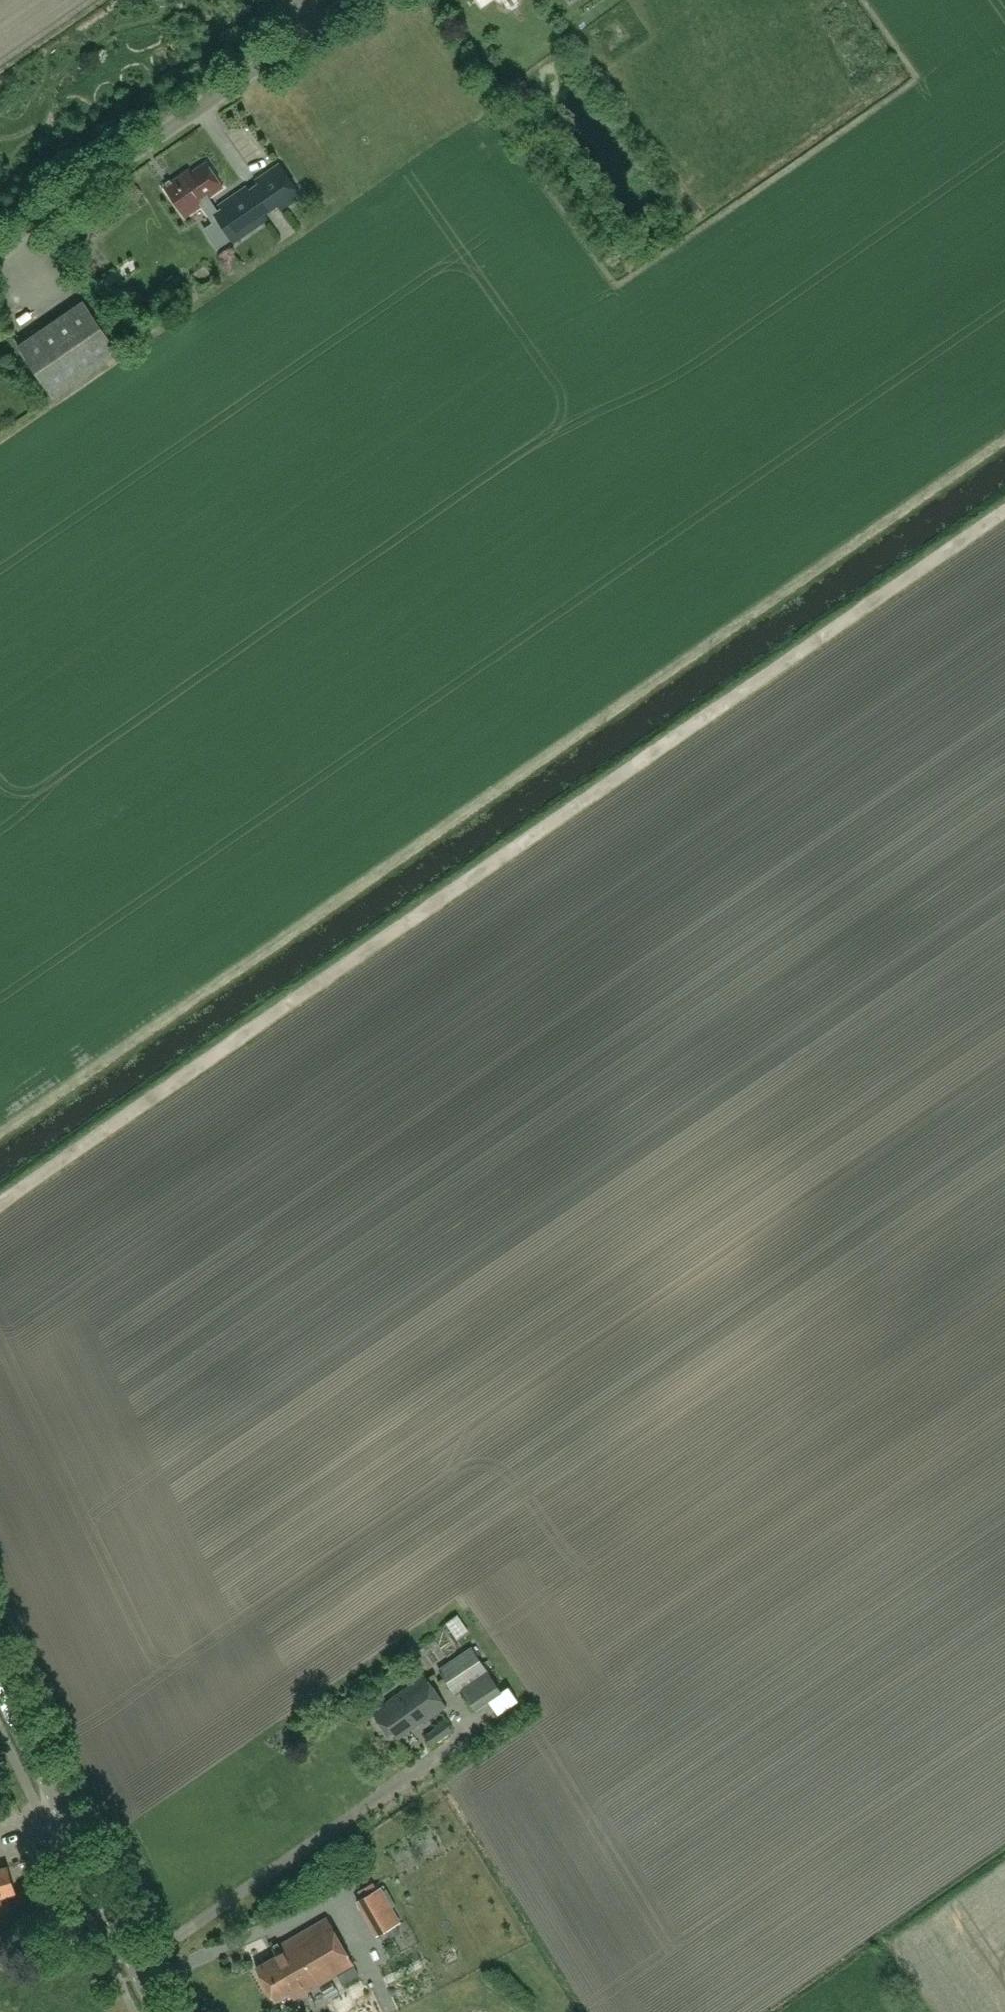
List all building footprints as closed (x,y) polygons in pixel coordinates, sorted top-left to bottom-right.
[(188,168),(163,185),(184,216),(200,205),(198,202),(222,186),(205,161),(190,171),(188,168)] [(278,163),(211,209),(234,242),(268,218),(265,215),(278,206),(280,210),(300,196),(278,163)] [(115,278),(140,264),(135,255),(110,268),(115,278)] [(84,300),(17,346),(52,396),(118,351),(84,300)] [(471,1647),(438,1669),(455,1694),(461,1690),(473,1709),(500,1691),(471,1647)] [(387,1702),(373,1713),(388,1734),(392,1731),(397,1738),(422,1720),(423,1721),(446,1704),(424,1674),(386,1701),(387,1702)] [(432,1746),(453,1730),(446,1720),(425,1736),(432,1746)] [(0,1868),(0,1896),(14,1891),(6,1866),(0,1868)] [(377,1927),(400,1914),(380,1879),(357,1892),(377,1927)] [(353,1964),(326,1917),(271,1949),(274,1955),(256,1966),(276,2000),(289,1992),(294,1999),(353,1964)] [(2,1936),(0,1936),(0,1961),(8,1958),(2,1936)]
